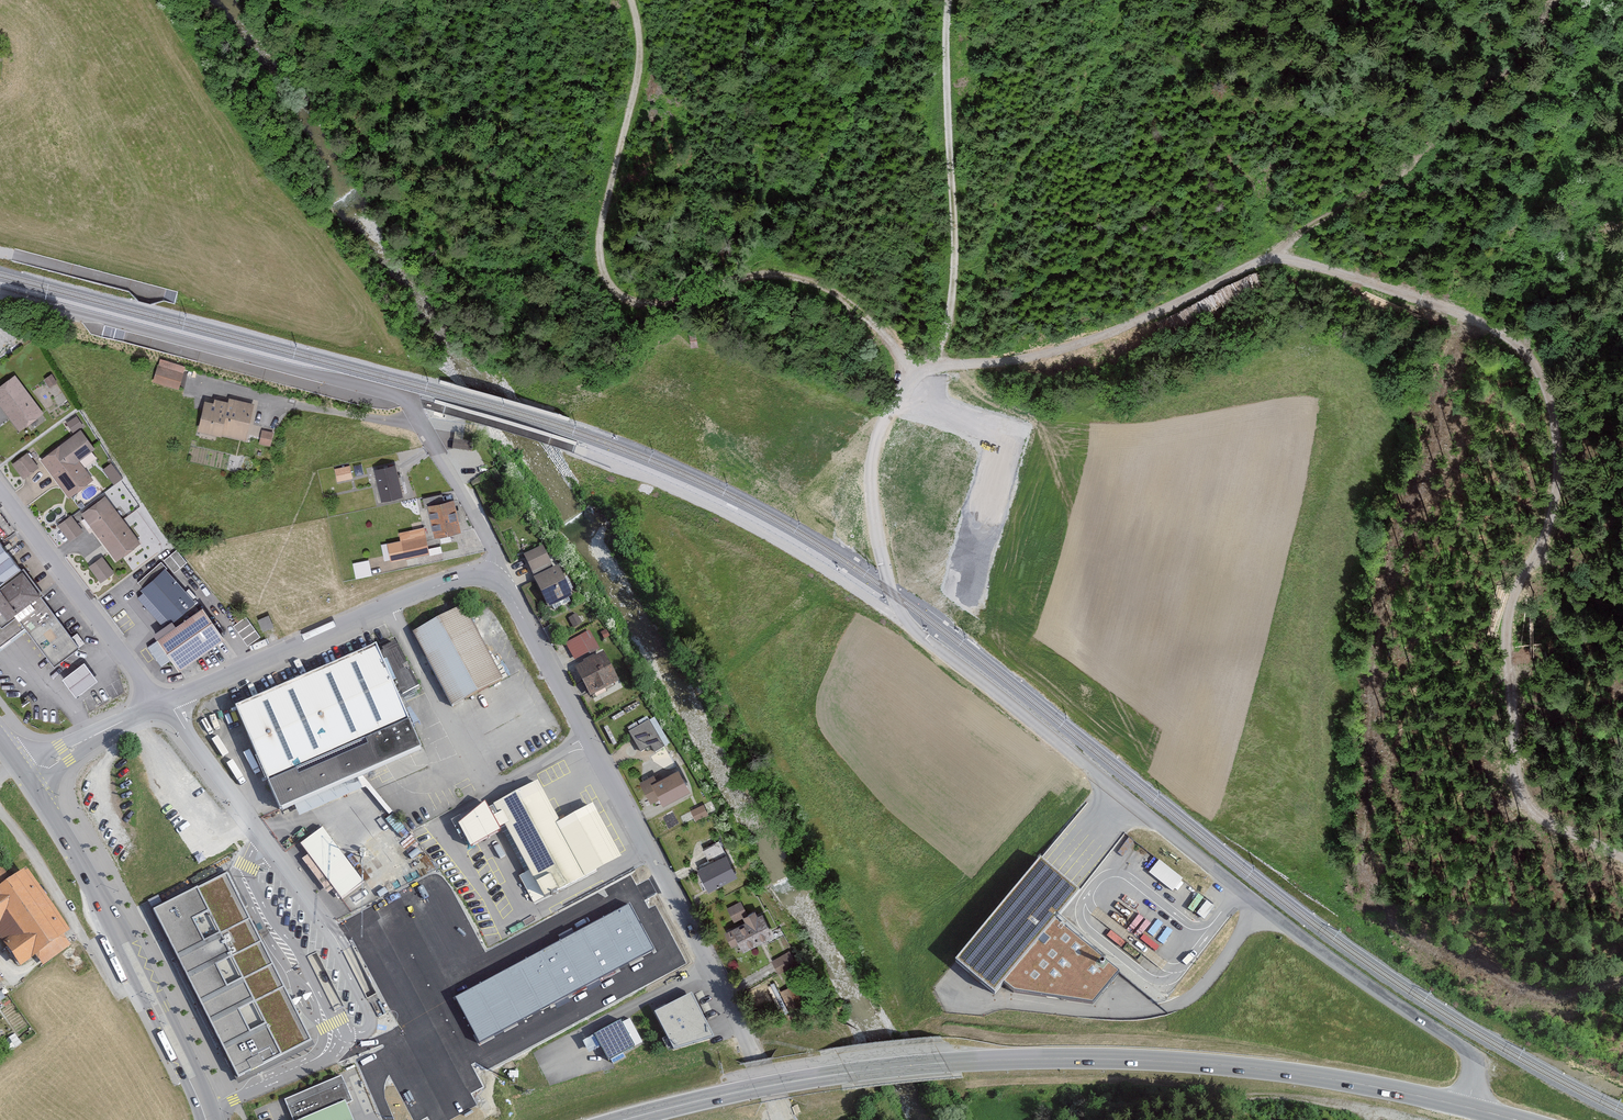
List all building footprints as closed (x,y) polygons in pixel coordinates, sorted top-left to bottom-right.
[(186,372),(158,365),(153,384),(182,391),(186,372)] [(0,386),(0,409),(17,433),(44,414),(16,375),(0,386)] [(978,392),(976,408),(988,410),(990,394),(978,392)] [(1014,398),(1010,416),(1024,419),(1028,401),(1014,398)] [(216,404),(204,401),(198,431),(251,440),(258,404),(232,400),(232,403),(217,400),(216,404)] [(81,427),(76,420),(71,424),(76,431),(81,427)] [(274,434),(264,432),(262,445),(271,447),(274,434)] [(95,450),(82,434),(44,464),(73,501),(96,483),(80,462),(95,450)] [(457,435),(455,452),(471,453),(472,444),(465,443),(466,436),(457,435)] [(38,469),(27,455),(13,466),(23,480),(38,469)] [(111,461),(103,467),(114,482),(122,476),(111,461)] [(404,465),(378,468),(382,498),(408,495),(404,465)] [(353,478),(350,467),(335,471),(338,482),(353,478)] [(106,498),(81,517),(117,562),(141,543),(106,498)] [(456,501),(429,508),(436,537),(463,530),(456,501)] [(81,531),(71,518),(59,527),(69,540),(81,531)] [(429,555),(425,536),(402,540),(403,543),(393,545),(395,555),(405,553),(406,559),(429,555)] [(40,595),(42,593),(0,537),(0,653),(28,632),(55,668),(80,649),(40,595)] [(173,571),(187,561),(177,548),(163,558),(173,571)] [(526,558),(535,575),(554,565),(545,549),(526,558)] [(369,558),(353,561),(356,577),(372,573),(369,558)] [(115,573),(104,559),(90,569),(101,583),(115,573)] [(195,603),(163,569),(137,593),(169,627),(195,603)] [(537,581),(551,610),(576,598),(561,569),(537,581)] [(467,609),(412,636),(449,710),(504,683),(467,609)] [(159,641),(178,672),(227,643),(208,611),(159,641)] [(246,614),(233,623),(248,644),(261,635),(246,614)] [(568,621),(573,630),(581,626),(576,616),(568,621)] [(589,633),(567,645),(576,661),(598,649),(589,633)] [(364,660),(239,712),(283,816),(427,757),(384,652),(364,660)] [(607,654),(579,668),(594,699),(622,684),(607,654)] [(84,660),(62,676),(76,696),(98,680),(84,660)] [(631,734),(643,754),(653,749),(656,754),(665,748),(650,723),(631,734)] [(653,805),(664,800),(668,806),(695,792),(684,771),(662,783),(658,775),(641,784),(653,805)] [(542,783),(497,807),(546,901),(624,860),(600,814),(568,831),(542,783)] [(691,812),(698,823),(710,816),(703,805),(691,812)] [(323,829),(300,848),(343,901),(367,882),(323,829)] [(718,845),(705,852),(709,860),(723,853),(718,845)] [(1057,918),(1081,889),(1041,856),(955,959),(995,992),(1004,980),(1057,918)] [(701,871),(712,892),(740,878),(730,857),(701,871)] [(1149,870),(1173,890),(1183,878),(1159,858),(1149,870)] [(25,970),(39,960),(45,968),(73,948),(67,939),(74,934),(31,872),(16,882),(8,871),(0,876),(0,934),(25,970)] [(151,912),(238,1080),(312,1042),(225,874),(151,912)] [(729,911),(736,923),(750,915),(744,903),(729,911)] [(629,904),(454,997),(479,1044),(654,950),(629,904)] [(745,945),(748,952),(779,936),(767,913),(760,917),(759,914),(747,920),(750,924),(729,934),(737,949),(745,945)] [(1057,918),(1004,980),(1015,987),(1092,1000),(1120,970),(1057,918)] [(773,961),(780,976),(790,971),(784,957),(773,961)] [(796,985),(781,993),(790,1011),(805,1003),(796,985)] [(692,993),(654,1011),(674,1048),(715,1035),(692,993)] [(639,1047),(626,1024),(599,1039),(612,1062),(639,1047)] [(292,1119),(309,1119),(353,1102),(342,1076),(284,1100),(292,1119)] [(345,1102),(303,1119),(353,1119),(345,1102)]
